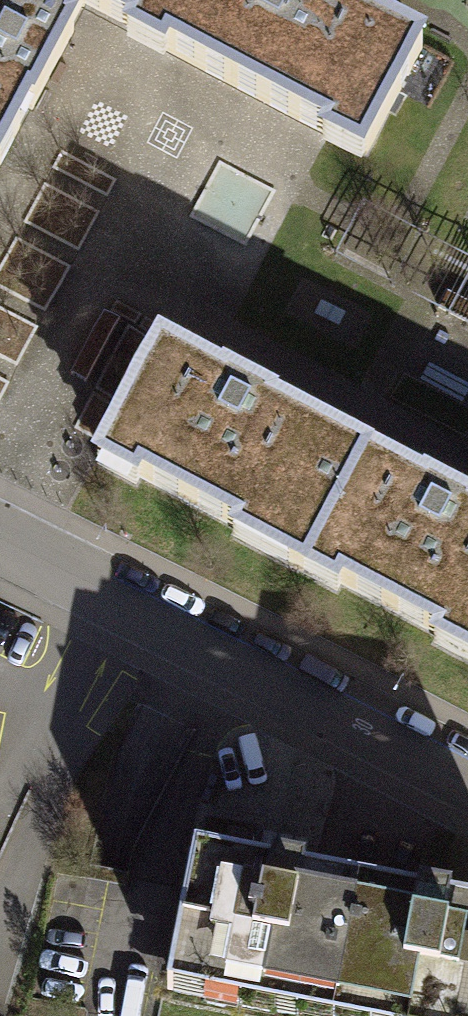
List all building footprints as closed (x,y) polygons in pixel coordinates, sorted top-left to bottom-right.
[(30,110),(74,32),(84,8),(133,34),(141,20),(139,19),(149,0),(0,0),(0,166),(30,110)] [(141,20),(173,37),(165,51),(367,157),(423,51),(325,0),(149,0),(139,19),(141,20)] [(101,457),(306,565),(365,455),(160,345),(101,457)] [(467,651),(467,509),(365,455),(306,565),(467,651)] [(205,817),(168,997),(264,1015),(337,1015),(361,891),(304,880),(305,872),(273,866),(272,874),(255,870),(263,829),(205,817)] [(361,891),(337,1015),(467,1015),(467,912),(361,891)]
